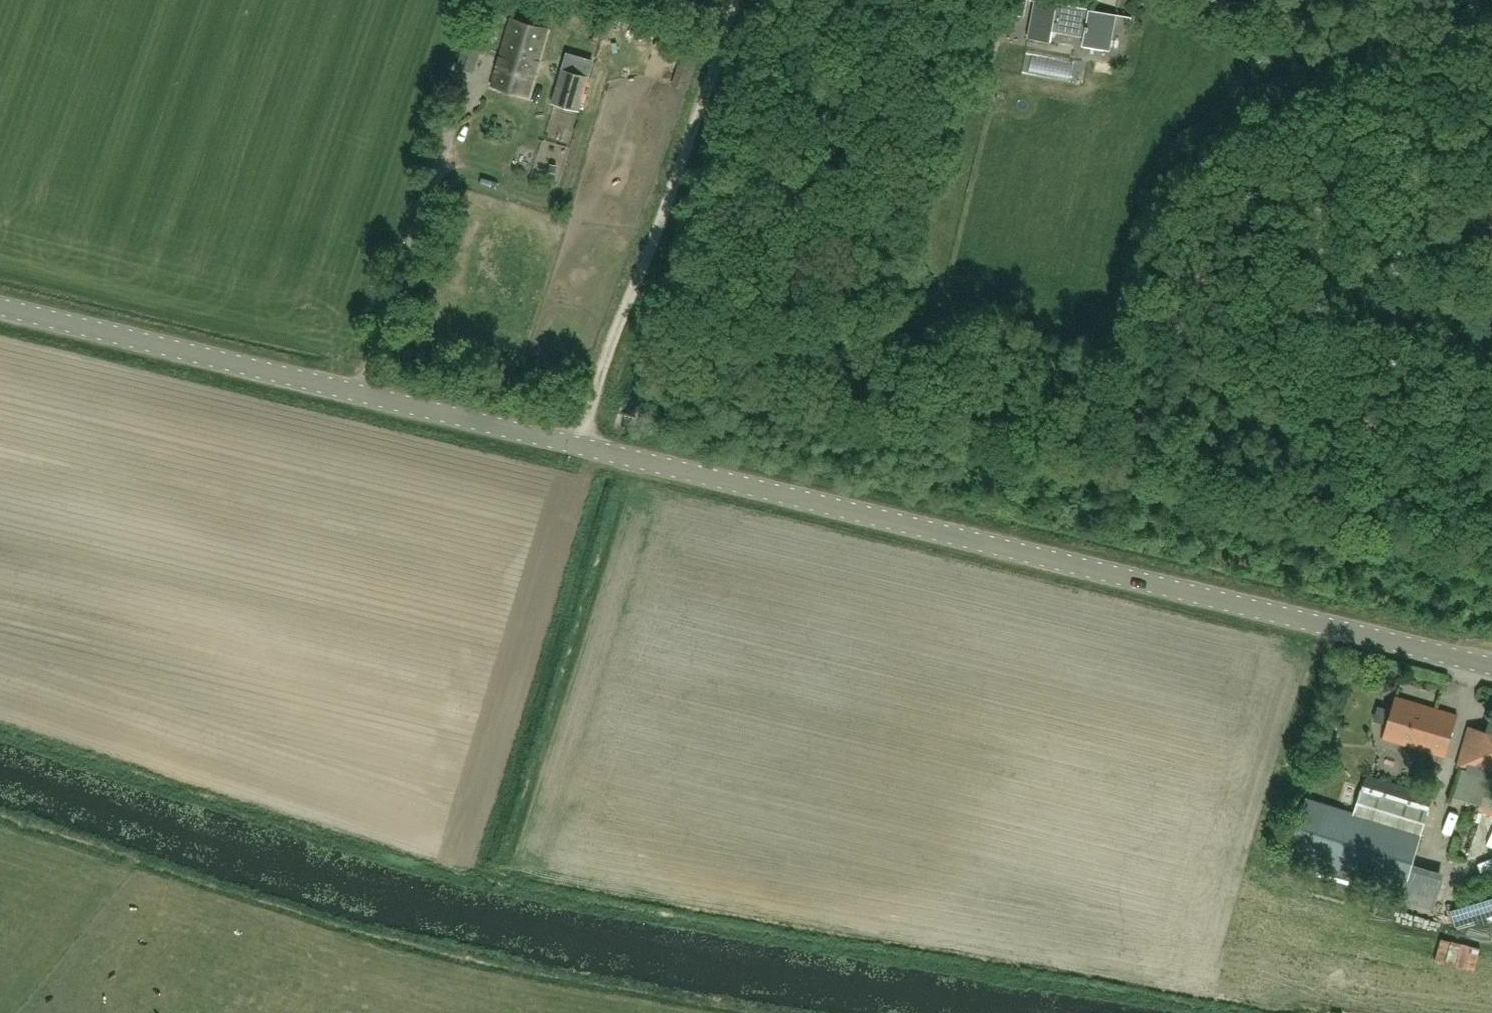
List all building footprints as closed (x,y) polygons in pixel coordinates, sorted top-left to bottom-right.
[(998,11),(1024,16),(1027,0),(1000,0),(998,11)] [(1116,13),(1089,9),(1057,4),(1058,0),(1031,0),(1035,1),(1028,38),(1050,42),(1053,30),(1084,35),(1083,45),(1109,50),(1116,13)] [(528,95),(547,28),(512,18),(493,85),(528,95)] [(486,35),(469,30),(458,68),(474,73),(486,35)] [(1038,59),(1036,75),(1079,80),(1081,64),(1038,59)] [(552,102),(579,110),(589,75),(562,67),(552,102)] [(542,175),(538,187),(555,192),(558,180),(542,175)] [(1445,756),(1458,714),(1397,696),(1385,738),(1445,756)] [(1454,799),(1491,810),(1491,716),(1487,731),(1470,726),(1458,766),(1463,768),(1454,799)] [(1290,853),(1405,889),(1422,833),(1421,833),(1433,795),(1367,775),(1355,813),(1307,798),(1290,853)]
